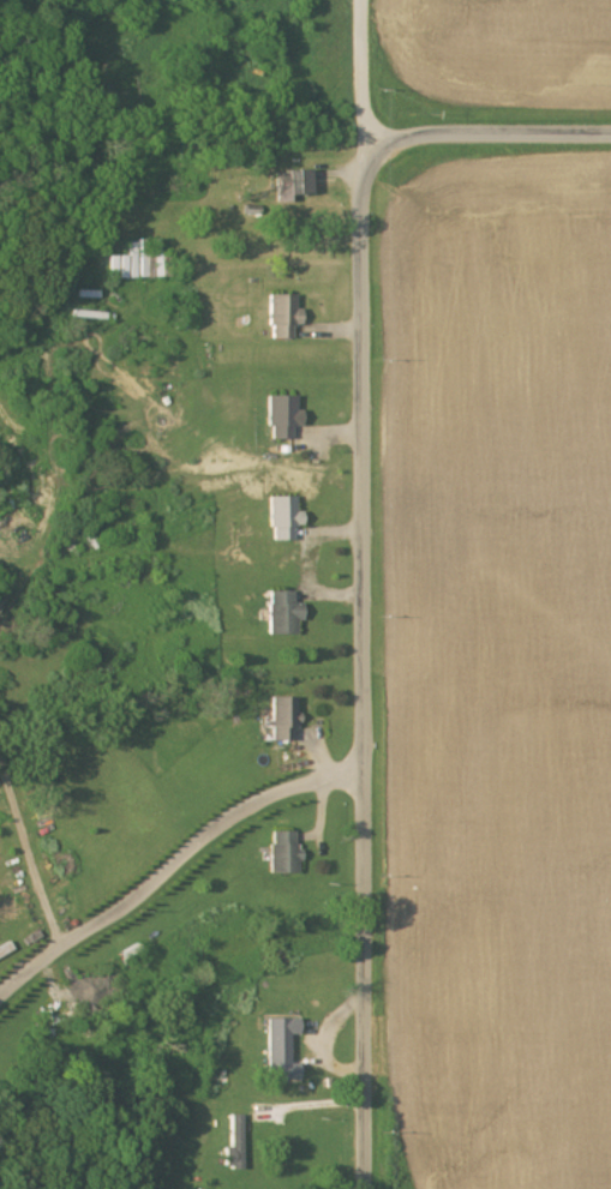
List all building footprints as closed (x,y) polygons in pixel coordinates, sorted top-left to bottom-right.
[(297,203),(297,196),(308,196),(307,172),(276,174),(277,204),(297,203)] [(129,243),(129,257),(109,258),(110,280),(163,278),(163,243),(129,243)] [(269,297),(269,340),(293,340),(293,326),(301,326),(301,311),(295,311),(295,297),(269,297)] [(268,441),(292,441),(292,427),(303,427),(302,411),(296,411),(296,397),(268,398),(268,441)] [(270,542),(293,542),(292,527),(301,527),(300,514),(295,514),(295,498),(269,499),(270,542)] [(268,636),(297,636),(297,623),(302,623),(302,605),(293,605),(293,593),(268,593),(268,636)] [(296,743),(297,699),(271,699),(270,743),(296,743)] [(298,834),(270,834),(270,876),(297,876),(298,834)] [(265,1021),(266,1082),(299,1082),(299,1066),(290,1066),(289,1036),(300,1036),(300,1020),(265,1021)] [(231,1149),(224,1149),(224,1170),(243,1170),(242,1116),(230,1117),(231,1149)]
